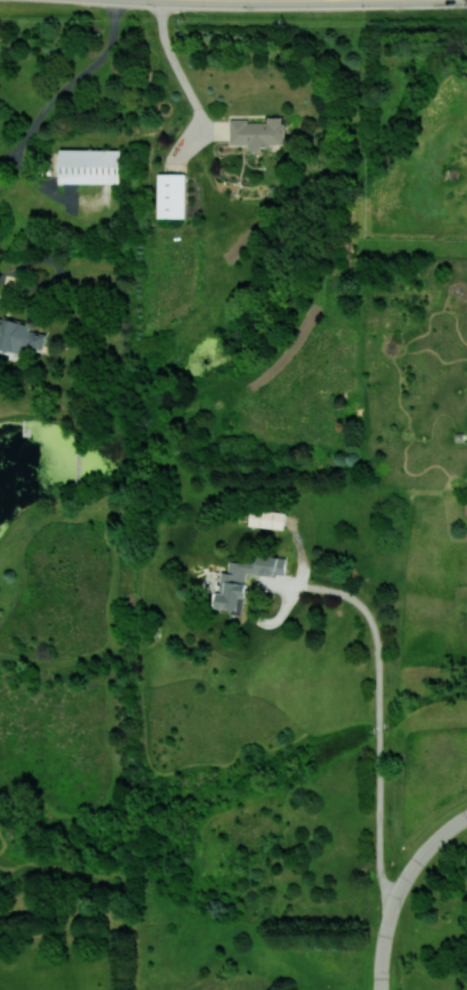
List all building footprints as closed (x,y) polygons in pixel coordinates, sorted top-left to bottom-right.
[(229,121),(230,144),(247,144),(247,150),(261,150),(261,145),(284,145),(284,117),(267,117),(267,121),(229,121)] [(59,183),(121,184),(121,150),(60,149),(59,183)] [(185,218),(185,174),(158,174),(158,218),(185,218)] [(11,348),(9,358),(21,361),(24,347),(42,350),(45,334),(30,331),(31,324),(0,317),(0,346),(11,348)] [(285,513),(252,508),(250,525),(283,529),(285,513)] [(286,558),(258,555),(258,563),(230,560),(229,572),(220,571),(217,608),(231,610),(231,614),(241,615),(243,599),(245,599),(247,573),(285,576),(286,558)]
